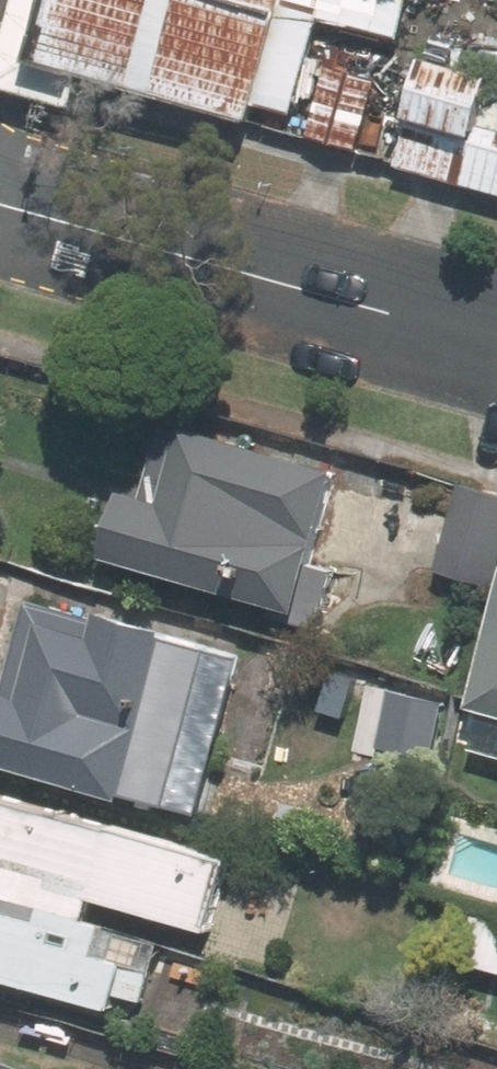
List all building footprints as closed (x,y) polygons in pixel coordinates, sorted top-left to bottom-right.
[(410,0),(56,0),(38,63),(252,122),(258,102),(297,113),(321,24),(397,47),(410,0)] [(496,190),(496,80),(429,60),(401,163),(496,190)] [(308,137),(359,151),(380,79),(328,63),(308,137)] [(312,564),(339,470),(165,422),(144,496),(126,491),(107,558),(316,617),(330,569),(312,564)] [(496,591),(496,495),(461,485),(436,572),(496,591)] [(103,612),(101,620),(33,602),(8,694),(0,692),(0,766),(199,821),(247,652),(103,612)] [(472,706),(481,709),(470,746),(496,754),(496,620),(472,706)] [(226,859),(0,796),(0,978),(114,1009),(118,995),(145,1002),(154,972),(95,955),(104,925),(91,921),(98,897),(207,928),(226,859)] [(450,907),(438,953),(496,969),(496,920),(450,907)] [(0,1055),(0,1068),(36,1068),(0,1055)]
